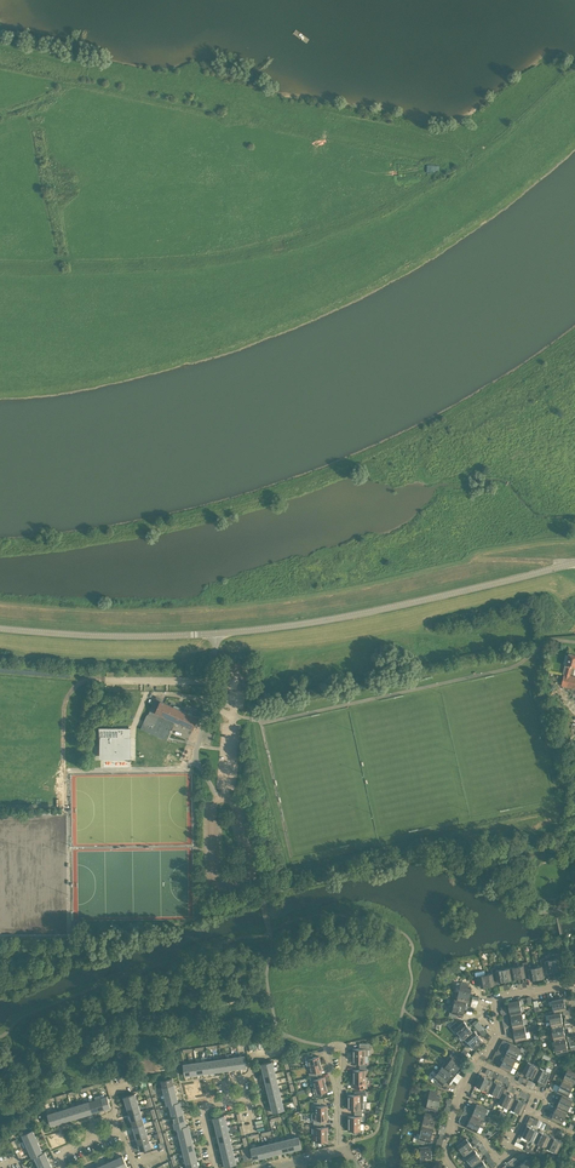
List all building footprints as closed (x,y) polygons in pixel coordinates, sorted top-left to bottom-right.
[(564,668),(571,670),(572,667),(574,667),(574,655),(568,653),(566,665),(565,664),(564,668)] [(562,681),(561,685),(574,689),(574,676),(570,675),(571,670),(564,668),(562,678),(563,678),(562,681)] [(146,716),(142,726),(147,728),(146,729),(150,730),(151,733),(166,740),(174,721),(178,723),(193,729),(198,718),(161,700),(162,698),(156,696),(149,714),(146,716)] [(131,728),(99,728),(100,740),(100,746),(101,755),(127,755),(126,737),(129,737),(131,728)] [(553,957),(551,958),(554,971),(561,969),(559,958),(553,959),(553,957)] [(547,972),(554,971),(551,958),(550,958),(550,959),(545,960),(545,958),(540,959),(541,965),(542,967),(546,966),(547,972)] [(465,966),(460,962),(460,963),(457,961),(455,963),(463,970),(465,966)] [(518,964),(516,964),(518,978),(525,976),(524,970),(528,970),(528,968),(527,962),(522,962),(523,965),(518,966),(518,964)] [(511,979),(518,978),(516,964),(514,965),(514,966),(509,967),(511,979)] [(530,980),(537,978),(534,965),(533,966),(533,967),(528,968),(528,970),(524,970),(525,976),(525,978),(529,978),(530,980)] [(548,974),(547,972),(546,966),(542,967),(541,965),(536,966),(536,965),(534,965),(537,978),(544,977),(543,975),(548,974)] [(498,981),(505,980),(502,967),(500,967),(501,969),(496,970),(495,968),(491,969),(492,973),(492,977),(497,976),(498,981)] [(505,980),(511,979),(509,967),(504,968),(504,967),(502,967),(505,980)] [(487,986),(485,973),(484,970),(474,972),(475,976),(474,976),(475,984),(480,983),(480,987),(487,986)] [(498,984),(498,981),(497,976),(492,977),(492,973),(487,974),(487,972),(485,973),(487,986),(498,984)] [(457,990),(457,992),(470,995),(471,988),(468,987),(469,983),(461,981),(460,984),(457,983),(455,990),(457,990)] [(468,1002),(470,995),(457,992),(456,994),(458,994),(457,999),(466,1001),(466,1002),(468,1002)] [(449,1005),(452,1005),(465,1008),(470,1009),(474,1010),(475,1008),(470,1007),(465,1005),(466,1002),(466,1001),(457,999),(451,998),(451,999),(449,1005)] [(566,1009),(564,1003),(553,1006),(554,1011),(555,1013),(559,1012),(559,1010),(566,1009)] [(465,1008),(452,1005),(451,1007),(453,1007),(452,1012),(449,1011),(448,1016),(456,1018),(457,1014),(463,1015),(465,1008)] [(521,1011),(520,1006),(509,1008),(510,1014),(511,1013),(516,1012),(516,1015),(521,1014),(521,1013),(521,1011)] [(549,1014),(550,1020),(561,1018),(560,1012),(559,1012),(555,1013),(554,1011),(549,1012),(549,1014)] [(510,1015),(511,1021),(523,1019),(522,1013),(521,1013),(521,1014),(516,1015),(516,1012),(511,1013),(511,1015),(510,1015)] [(562,1023),(561,1018),(550,1020),(551,1026),(552,1025),(557,1024),(557,1027),(562,1026),(562,1025),(562,1023)] [(524,1025),(523,1019),(511,1021),(512,1027),(513,1027),(513,1026),(518,1025),(519,1028),(524,1027),(523,1025),(524,1025)] [(458,1035),(468,1026),(464,1021),(459,1024),(456,1021),(450,1026),(453,1030),(455,1028),(458,1032),(457,1033),(458,1035)] [(552,1033),(564,1031),(563,1025),(562,1025),(562,1026),(557,1027),(557,1024),(552,1025),(552,1027),(551,1027),(552,1033)] [(513,1026),(513,1027),(514,1029),(513,1029),(514,1035),(525,1032),(524,1026),(524,1027),(519,1028),(518,1025),(513,1026)] [(472,1031),(468,1026),(458,1035),(459,1036),(460,1035),(463,1039),(465,1038),(472,1031)] [(467,1042),(468,1044),(479,1035),(474,1030),(472,1031),(465,1038),(468,1042),(467,1042)] [(565,1037),(564,1031),(552,1033),(553,1039),(554,1039),(554,1038),(559,1037),(560,1040),(565,1039),(564,1037),(565,1037)] [(483,1041),(479,1035),(468,1044),(469,1045),(471,1044),(474,1049),(483,1041)] [(555,1046),(566,1044),(565,1038),(565,1039),(560,1040),(559,1037),(554,1038),(554,1039),(555,1041),(554,1041),(555,1046)] [(353,1056),(365,1055),(368,1055),(368,1049),(370,1049),(370,1043),(359,1043),(359,1049),(353,1049),(353,1056)] [(505,1045),(501,1043),(500,1045),(504,1047),(507,1049),(518,1054),(522,1056),(525,1049),(521,1047),(520,1048),(510,1043),(510,1044),(508,1044),(507,1045),(505,1044),(505,1045)] [(568,1054),(566,1044),(555,1046),(556,1052),(557,1052),(557,1056),(568,1054)] [(518,1054),(507,1049),(505,1054),(506,1054),(510,1056),(509,1058),(514,1061),(514,1060),(515,1059),(516,1059),(518,1054)] [(446,1060),(447,1061),(457,1069),(464,1060),(458,1055),(453,1051),(446,1060)] [(309,1059),(311,1066),(321,1063),(320,1056),(313,1058),(312,1054),(305,1056),(306,1060),(309,1059)] [(498,1059),(502,1061),(512,1066),(515,1061),(514,1060),(514,1061),(509,1058),(510,1056),(506,1054),(505,1056),(504,1056),(502,1055),(501,1057),(495,1055),(494,1057),(498,1059)] [(365,1062),(365,1055),(353,1056),(353,1063),(359,1063),(360,1066),(367,1066),(367,1062),(365,1062)] [(263,1070),(274,1067),(272,1061),(261,1063),(263,1070)] [(453,1075),(457,1069),(447,1061),(446,1062),(447,1063),(444,1067),(451,1073),(453,1075)] [(510,1071),(512,1066),(502,1061),(499,1066),(510,1071)] [(528,1075),(533,1064),(527,1062),(522,1072),(528,1075)] [(183,1064),(184,1075),(191,1075),(189,1063),(183,1064)] [(323,1070),(321,1063),(311,1066),(312,1072),(309,1073),(310,1077),(317,1075),(316,1072),(323,1070)] [(533,1064),(528,1075),(533,1077),(533,1076),(535,1072),(537,1073),(539,1068),(537,1067),(538,1066),(533,1064)] [(353,1070),(353,1077),(365,1077),(365,1069),(367,1069),(367,1066),(360,1066),(360,1070),(353,1070)] [(438,1069),(437,1070),(447,1079),(451,1073),(444,1067),(442,1066),(439,1070),(438,1069)] [(274,1067),(263,1070),(264,1076),(275,1073),(274,1067)] [(540,1081),(545,1070),(540,1067),(539,1068),(537,1073),(535,1072),(533,1076),(533,1077),(535,1077),(534,1078),(540,1081)] [(568,1068),(565,1074),(574,1078),(574,1072),(568,1068)] [(440,1088),(447,1079),(437,1070),(435,1072),(437,1073),(433,1077),(436,1079),(434,1083),(440,1088)] [(538,1090),(540,1086),(541,1083),(545,1085),(547,1082),(546,1081),(550,1072),(545,1070),(540,1081),(537,1085),(536,1089),(538,1090)] [(275,1073),(264,1076),(266,1082),(277,1079),(275,1073)] [(563,1079),(568,1081),(567,1083),(572,1085),(573,1083),(573,1084),(574,1080),(574,1078),(565,1074),(563,1079)] [(318,1078),(317,1075),(310,1077),(311,1081),(314,1080),(316,1087),(326,1084),(325,1077),(318,1078)] [(482,1088),(487,1077),(481,1075),(476,1086),(482,1088)] [(161,1080),(162,1086),(174,1084),(172,1077),(161,1080)] [(367,1077),(365,1077),(353,1077),(353,1084),(355,1084),(355,1088),(367,1088),(367,1077)] [(487,1077),(482,1088),(487,1091),(487,1090),(489,1085),(491,1086),(494,1082),(493,1081),(492,1081),(492,1080),(487,1077)] [(277,1079),(266,1082),(267,1088),(278,1085),(277,1079)] [(562,1080),(559,1086),(570,1091),(572,1086),(572,1085),(567,1083),(568,1081),(563,1079),(563,1081),(562,1080)] [(487,1090),(489,1091),(494,1094),(499,1083),(494,1081),(493,1081),(494,1082),(491,1086),(489,1085),(487,1090)] [(503,1093),(503,1092),(501,1092),(504,1086),(499,1083),(494,1094),(499,1096),(501,1097),(503,1093)] [(162,1086),(164,1092),(175,1090),(174,1084),(162,1086)] [(326,1084),(316,1087),(317,1093),(314,1094),(315,1098),(322,1096),(322,1092),(328,1091),(326,1084)] [(278,1085),(267,1088),(268,1094),(280,1091),(278,1085)] [(568,1095),(570,1091),(559,1086),(557,1091),(563,1094),(562,1095),(562,1096),(566,1098),(568,1095)] [(426,1098),(426,1100),(439,1103),(440,1096),(437,1095),(438,1091),(430,1089),(428,1098),(426,1098)] [(164,1092),(165,1099),(177,1096),(175,1090),(164,1092)] [(280,1091),(268,1094),(270,1100),(281,1097),(280,1091)] [(365,1091),(362,1091),(354,1091),(354,1095),(348,1095),(348,1102),(360,1102),(363,1102),(363,1095),(365,1095),(365,1091)] [(503,1105),(509,1094),(503,1092),(503,1093),(501,1097),(499,1096),(496,1101),(499,1102),(498,1102),(503,1105)] [(124,1096),(126,1102),(137,1099),(135,1093),(124,1096)] [(515,1098),(513,1097),(514,1097),(509,1094),(503,1105),(509,1107),(511,1102),(513,1103),(515,1098)] [(562,1096),(562,1095),(561,1095),(559,1100),(570,1105),(572,1100),(571,1100),(572,1098),(568,1095),(566,1098),(562,1096)] [(101,1098),(104,1109),(110,1107),(107,1096),(101,1098)] [(178,1102),(177,1096),(165,1099),(167,1105),(169,1104),(178,1102)] [(281,1097),(270,1100),(271,1106),(283,1103),(281,1097)] [(104,1109),(101,1098),(95,1099),(98,1110),(104,1109)] [(516,1111),(521,1100),(516,1098),(515,1098),(513,1103),(511,1102),(509,1107),(511,1108),(510,1108),(516,1111)] [(98,1110),(95,1099),(89,1101),(92,1112),(98,1110)] [(137,1099),(126,1102),(127,1108),(139,1105),(137,1099)] [(437,1110),(439,1103),(426,1100),(425,1102),(427,1102),(426,1107),(424,1106),(423,1111),(425,1111),(431,1113),(432,1108),(437,1110)] [(526,1102),(521,1100),(516,1111),(521,1113),(526,1102)] [(570,1105),(559,1100),(556,1106),(557,1106),(562,1108),(561,1110),(565,1112),(566,1112),(566,1110),(567,1111),(570,1105)] [(92,1112),(89,1101),(83,1103),(86,1114),(92,1112)] [(180,1101),(178,1102),(169,1104),(170,1110),(182,1107),(180,1101)] [(315,1106),(316,1113),(328,1113),(328,1106),(321,1106),(321,1102),(313,1102),(313,1106),(315,1106)] [(363,1102),(360,1102),(348,1102),(348,1109),(354,1109),(354,1113),(362,1113),(362,1109),(363,1109),(363,1102)] [(86,1114),(83,1103),(77,1105),(81,1116),(86,1114)] [(283,1103),(271,1106),(273,1112),(284,1109),(283,1103)] [(474,1109),(485,1114),(487,1109),(477,1103),(474,1109)] [(71,1106),(75,1117),(81,1116),(77,1105),(71,1106)] [(140,1111),(139,1105),(127,1108),(129,1114),(140,1111)] [(65,1108),(69,1119),(75,1117),(71,1106),(65,1108)] [(557,1106),(556,1108),(556,1107),(553,1112),(564,1118),(566,1112),(565,1112),(561,1110),(562,1108),(557,1106)] [(183,1113),(182,1107),(170,1110),(172,1116),(183,1113)] [(69,1119),(65,1108),(59,1110),(63,1121),(69,1119)] [(439,1110),(437,1110),(432,1108),(431,1113),(425,1111),(424,1116),(422,1116),(422,1118),(435,1121),(436,1114),(438,1114),(439,1110)] [(472,1114),(477,1116),(476,1118),(481,1121),(481,1120),(482,1119),(485,1114),(474,1109),(472,1114)] [(63,1121),(59,1110),(54,1112),(57,1123),(63,1121)] [(140,1111),(129,1114),(131,1120),(142,1117),(140,1111)] [(57,1123),(54,1112),(47,1114),(51,1125),(57,1123)] [(564,1118),(553,1112),(551,1118),(561,1123),(564,1118)] [(173,1122),(185,1119),(183,1113),(172,1116),(173,1122)] [(328,1120),(328,1113),(316,1113),(316,1120),(313,1120),(314,1124),(321,1124),(321,1120),(328,1120)] [(348,1123),(360,1123),(360,1117),(362,1117),(362,1113),(354,1113),(354,1116),(348,1116),(348,1123)] [(468,1121),(479,1126),(481,1121),(481,1120),(481,1121),(476,1118),(477,1116),(472,1114),(472,1116),(471,1116),(468,1121)] [(213,1117),(214,1117),(215,1123),(226,1121),(225,1115),(213,1117)] [(144,1123),(142,1117),(131,1120),(133,1126),(144,1123)] [(433,1127),(435,1121),(422,1118),(421,1119),(423,1120),(422,1125),(433,1127)] [(186,1125),(185,1119),(173,1122),(175,1128),(177,1128),(186,1125)] [(226,1121),(215,1123),(216,1129),(228,1127),(226,1121)] [(476,1131),(479,1126),(468,1121),(466,1126),(476,1131)] [(133,1126),(135,1132),(146,1129),(144,1123),(133,1126)] [(360,1130),(360,1123),(348,1123),(348,1130),(354,1130),(354,1134),(362,1134),(362,1130),(360,1130)] [(321,1127),(321,1124),(314,1124),(314,1128),(316,1128),(316,1134),(328,1134),(328,1127),(321,1127)] [(179,1134),(190,1131),(188,1125),(186,1125),(177,1128),(179,1134)] [(432,1134),(433,1127),(422,1125),(421,1130),(419,1129),(419,1131),(432,1134)] [(527,1138),(532,1127),(527,1125),(522,1135),(527,1138)] [(216,1129),(218,1136),(229,1133),(228,1127),(216,1129)] [(537,1130),(532,1127),(527,1138),(532,1140),(533,1140),(532,1140),(534,1135),(537,1136),(539,1131),(537,1130)] [(136,1138),(147,1135),(146,1129),(135,1132),(136,1138)] [(22,1134),(24,1140),(35,1136),(32,1130),(22,1134)] [(532,1140),(533,1140),(534,1140),(534,1141),(539,1144),(544,1133),(539,1130),(539,1131),(537,1136),(534,1135),(532,1140)] [(191,1137),(190,1131),(179,1134),(180,1140),(191,1137)] [(430,1141),(432,1134),(419,1131),(418,1133),(420,1133),(419,1138),(416,1138),(415,1142),(423,1144),(424,1139),(430,1141)] [(229,1133),(218,1136),(219,1142),(230,1139),(229,1133)] [(549,1135),(544,1133),(539,1144),(544,1146),(545,1145),(544,1145),(547,1141),(549,1142),(551,1137),(549,1136),(549,1135)] [(328,1134),(316,1134),(316,1141),(314,1141),(314,1145),(321,1145),(321,1141),(328,1141),(328,1134)] [(136,1138),(138,1144),(149,1141),(147,1135),(136,1138)] [(35,1136),(24,1140),(27,1146),(38,1141),(35,1136)] [(293,1138),(295,1149),(301,1148),(299,1136),(293,1138)] [(544,1145),(545,1145),(546,1146),(546,1147),(551,1149),(556,1139),(551,1136),(551,1137),(549,1142),(547,1141),(544,1145)] [(60,1140),(59,1137),(50,1140),(53,1147),(64,1143),(62,1139),(60,1140)] [(193,1143),(191,1137),(180,1140),(182,1146),(193,1143)] [(466,1138),(463,1140),(461,1137),(455,1142),(460,1149),(469,1142),(466,1138)] [(287,1139),(289,1150),(295,1149),(293,1138),(287,1139)] [(219,1142),(220,1148),(232,1145),(230,1139),(219,1142)] [(281,1141),(283,1152),(289,1150),(287,1139),(281,1141)] [(424,1139),(423,1144),(423,1146),(419,1146),(420,1151),(418,1151),(418,1153),(432,1152),(431,1145),(432,1141),(430,1141),(424,1139)] [(562,1141),(556,1139),(551,1149),(557,1152),(562,1141)] [(27,1146),(29,1152),(40,1147),(38,1141),(27,1146)] [(149,1141),(138,1144),(140,1150),(151,1147),(149,1141)] [(275,1142),(277,1153),(283,1152),(281,1141),(275,1142)] [(269,1144),(271,1155),(277,1153),(275,1142),(269,1144)] [(469,1142),(460,1149),(463,1154),(464,1154),(464,1153),(468,1150),(469,1152),(473,1149),(472,1148),(473,1147),(469,1142)] [(194,1149),(193,1143),(182,1146),(183,1152),(194,1149)] [(263,1145),(265,1156),(271,1155),(269,1144),(263,1145)] [(232,1145),(220,1148),(222,1154),(233,1151),(232,1145)] [(257,1147),(259,1158),(265,1156),(263,1145),(257,1147)] [(43,1153),(43,1152),(40,1147),(29,1152),(32,1157),(34,1156),(43,1153)] [(250,1148),(253,1159),(259,1158),(257,1147),(250,1148)] [(196,1155),(194,1149),(183,1152),(184,1158),(196,1155)] [(464,1153),(464,1154),(465,1155),(464,1156),(468,1160),(477,1153),(474,1149),(473,1149),(469,1152),(468,1150),(464,1153)] [(45,1151),(43,1152),(43,1153),(34,1156),(37,1162),(47,1157),(45,1151)] [(222,1154),(223,1160),(234,1157),(233,1151),(222,1154)] [(432,1160),(432,1152),(418,1153),(418,1155),(420,1155),(420,1164),(428,1164),(428,1160),(432,1160)] [(471,1165),(472,1164),(476,1161),(477,1163),(481,1160),(480,1158),(481,1158),(477,1153),(468,1160),(471,1165)] [(116,1158),(121,1167),(122,1167),(127,1166),(122,1155),(116,1158)] [(197,1161),(196,1155),(184,1158),(186,1164),(197,1161)] [(50,1163),(47,1157),(37,1162),(39,1167),(50,1163)] [(236,1163),(234,1157),(223,1160),(225,1166),(236,1163)] [(111,1160),(114,1167),(121,1167),(116,1158),(111,1160)] [(485,1164),(482,1159),(481,1160),(477,1163),(476,1161),(472,1164),(473,1166),(472,1166),(473,1167),(480,1167),(485,1164)] [(527,1167),(534,1167),(527,1159),(523,1162),(527,1167)]
